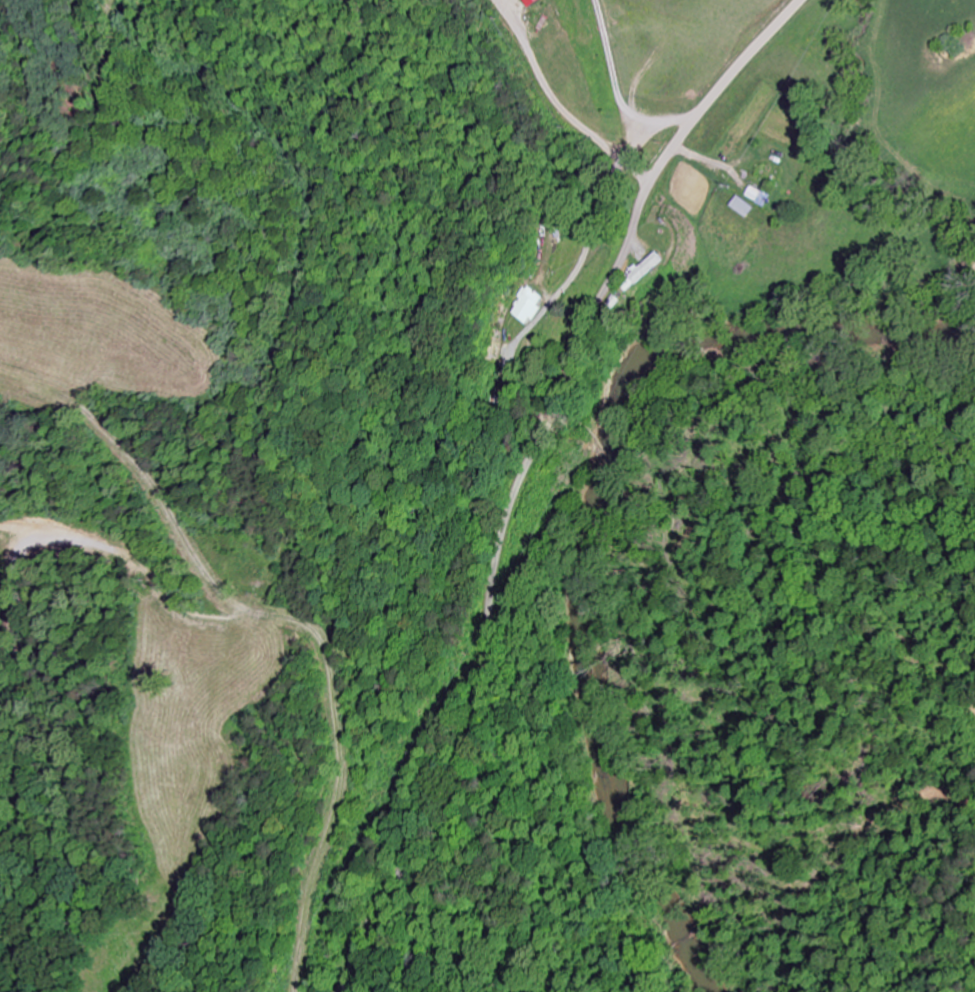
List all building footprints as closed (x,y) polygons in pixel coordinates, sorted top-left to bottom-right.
[(536,9),(551,0),(530,0),(536,9)] [(775,196),(754,188),(750,199),(770,207),(775,196)] [(633,276),(640,285),(669,262),(662,253),(633,276)] [(536,321),(544,309),(540,307),(545,299),(526,287),(508,313),(527,326),(532,319),(536,321)]
